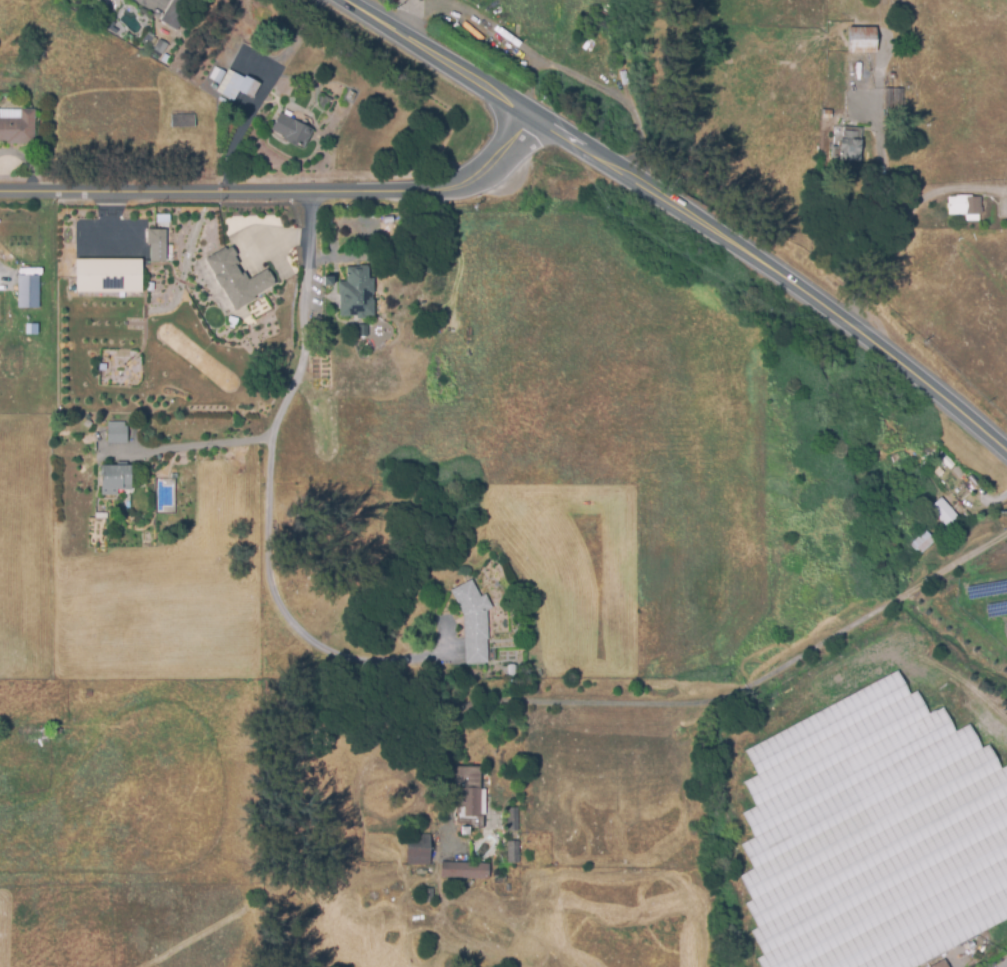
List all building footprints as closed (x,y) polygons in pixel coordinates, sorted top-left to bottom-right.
[(160,21),(172,0),(195,0),(177,31),(160,21)] [(116,34),(105,28),(110,19),(116,22),(113,27),(118,29),(116,34)] [(609,30),(598,25),(601,19),(612,24),(609,30)] [(846,53),(845,26),(875,25),(876,52),(846,53)] [(151,47),(142,41),(148,31),(155,35),(154,36),(156,38),(151,47)] [(165,42),(168,44),(162,55),(158,52),(153,49),(152,49),(159,38),(165,42)] [(233,101),(216,91),(229,68),(243,77),(245,74),(260,83),(252,98),(239,90),(233,101)] [(902,109),(883,108),(885,86),(903,88),(902,109)] [(832,118),(820,118),(820,108),(832,108),(832,118)] [(37,143),(0,142),(0,118),(2,118),(2,109),(39,110),(37,143)] [(303,149),(282,139),(283,136),(272,130),(281,112),(314,129),(303,149)] [(171,127),(171,113),(195,113),(195,127),(171,127)] [(858,161),(829,157),(831,145),(837,146),(838,140),(842,140),(843,126),(862,128),(858,161)] [(964,220),(964,214),(947,215),(947,196),(979,196),(979,220),(964,220)] [(146,229),(165,230),(165,246),(145,246),(146,229)] [(230,247),(235,256),(233,257),(238,265),(235,266),(240,275),(243,273),(247,280),(265,270),(266,273),(269,271),(274,282),(272,283),(273,285),(253,297),(254,299),(234,311),(204,260),(224,248),(225,249),(228,248),(230,247)] [(75,260),(140,260),(140,294),(75,294),(75,260)] [(339,317),(338,283),(346,282),(346,268),(368,267),(368,279),(372,279),(373,317),(365,317),(364,317),(364,320),(351,320),(351,316),(339,317)] [(16,308),(38,307),(38,275),(16,275),(16,308)] [(332,287),(323,287),(324,277),(332,278),(332,287)] [(368,336),(359,336),(359,324),(368,324),(368,336)] [(126,443),(107,443),(107,421),(126,421),(126,443)] [(101,495),(100,465),(130,464),(131,489),(118,489),(118,494),(101,495)] [(956,482),(948,472),(957,464),(966,474),(956,482)] [(945,526),(928,507),(940,495),(958,514),(945,526)] [(912,540),(925,528),(935,540),(919,555),(908,543),(912,540)] [(466,664),(466,617),(452,591),(472,579),(481,596),(485,594),(493,608),(487,611),(488,664),(466,664)] [(1006,920),(1006,766),(1002,768),(989,744),(981,748),(969,724),(956,731),(943,708),(929,715),(917,691),(910,694),(897,671),(741,753),(750,770),(740,776),(754,803),(740,811),(754,836),(738,845),(751,870),(738,877),(750,900),(743,904),(756,928),(750,931),(763,955),(756,959),(760,966),(918,966),(1006,920)] [(482,766),(482,788),(487,788),(487,815),(485,815),(485,827),(472,827),(472,822),(460,822),(461,767),(482,766)] [(519,830),(509,830),(508,805),(519,805),(519,830)] [(408,864),(408,834),(431,834),(431,864),(408,864)] [(509,863),(508,842),(519,842),(519,863),(509,863)] [(490,879),(442,878),(442,861),(491,862),(490,879)] [(434,889),(434,902),(425,902),(426,888),(434,889)]
